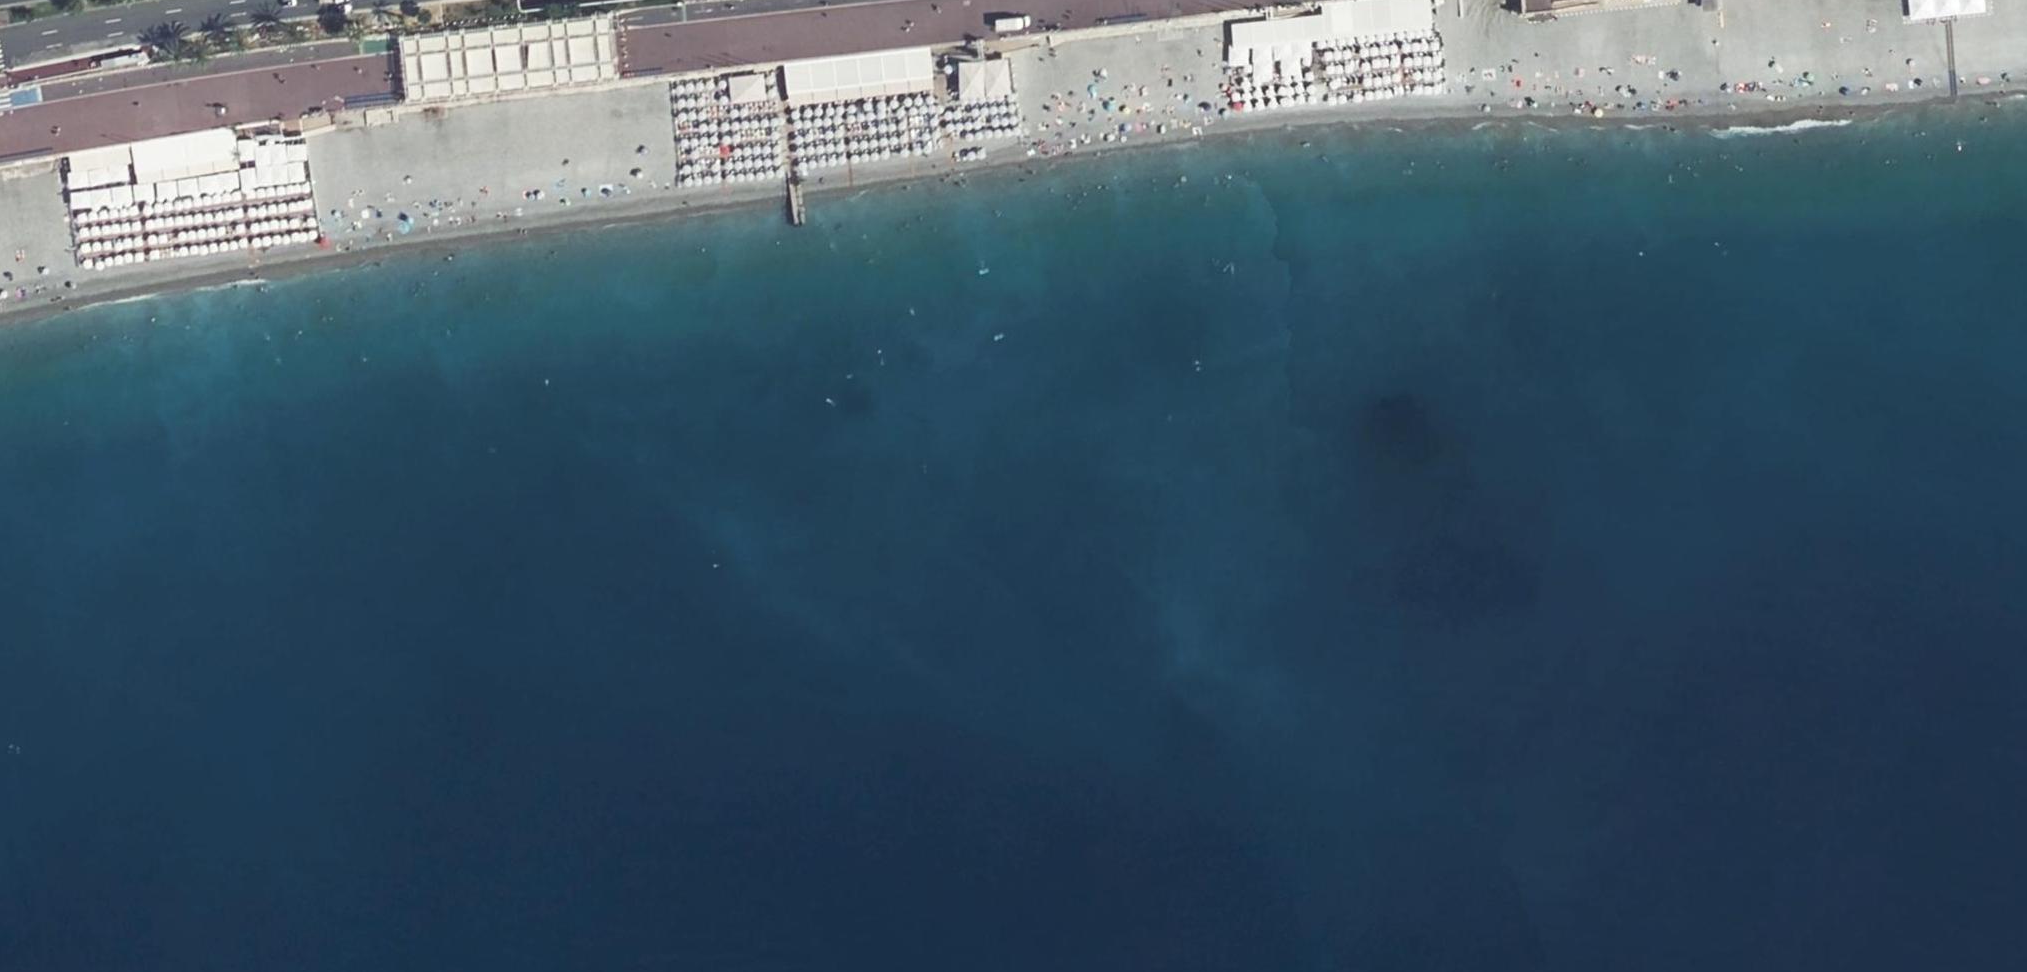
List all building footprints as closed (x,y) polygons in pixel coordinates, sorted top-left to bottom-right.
[(400,38),(401,48),(407,106),(622,83),(615,24),(615,16),(613,7),(520,17),(399,30),(400,38)] [(189,144),(135,149),(137,167),(190,162),(189,144)] [(104,153),(109,202),(134,200),(128,150),(104,153)]
